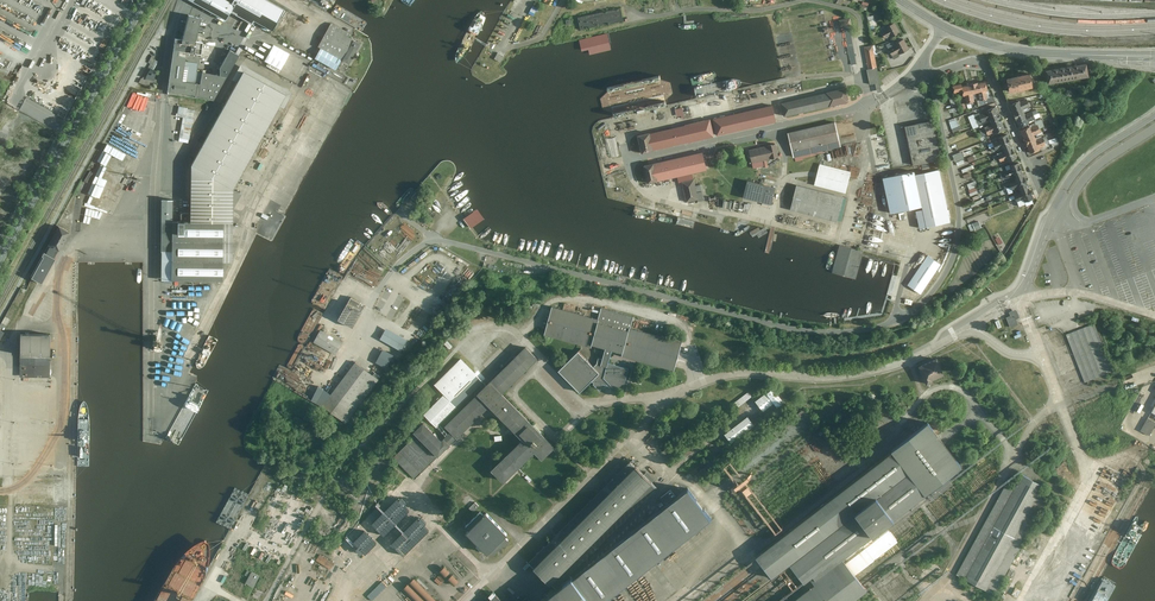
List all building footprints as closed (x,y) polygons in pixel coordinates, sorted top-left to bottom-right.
[(272,0),(193,0),(229,20),(234,11),(251,21),(259,8),(274,17),(281,5),(272,0)] [(98,65),(105,50),(83,40),(88,30),(91,34),(111,43),(123,17),(119,13),(95,1),(79,14),(76,21),(71,25),(66,35),(67,36),(76,40),(78,42),(73,53),(98,65)] [(623,21),(620,7),(578,16),(582,31),(623,21)] [(181,38),(196,41),(202,18),(187,15),(181,38)] [(851,24),(850,17),(839,18),(840,25),(851,24)] [(882,32),(885,38),(890,35),(891,37),(900,32),(899,29),(896,25),(894,22),(886,27),(887,28),(882,32)] [(350,35),(332,24),(317,50),(320,52),(315,61),(337,74),(343,63),(352,67),(363,47),(348,39),(350,35)] [(214,100),(239,53),(230,49),(220,68),(221,76),(202,73),(200,84),(183,82),(186,61),(200,62),(203,42),(196,41),(181,38),(176,38),(168,93),(214,100)] [(893,41),(886,45),(889,49),(890,53),(906,44),(903,39),(895,44),(893,41)] [(881,91),(873,44),(864,46),(868,68),(867,69),(870,84),(875,83),(877,92),(881,91)] [(906,44),(890,53),(892,56),(899,52),(900,54),(909,49),(906,44)] [(18,71),(30,50),(25,46),(12,68),(18,71)] [(50,51),(18,118),(8,139),(14,142),(24,122),(44,131),(70,77),(60,72),(63,66),(60,64),(63,57),(50,51)] [(1086,63),(1066,66),(1068,80),(1088,77),(1086,63)] [(175,200),(160,200),(159,251),(172,251),(172,282),(223,283),(223,262),(233,263),(234,189),(280,105),(284,108),(293,92),(241,64),(232,78),(237,80),(191,166),(190,221),(174,221),(175,200)] [(1066,66),(1045,69),(1047,83),(1068,80),(1066,66)] [(152,81),(156,70),(149,68),(145,79),(152,81)] [(1008,83),(1005,84),(1006,87),(1008,87),(1009,92),(1033,86),(1030,73),(1006,79),(1008,83)] [(985,80),(980,81),(984,99),(985,104),(994,102),(993,97),(988,98),(986,91),(987,90),(985,80)] [(980,81),(972,83),(975,93),(979,93),(980,100),(984,99),(980,81)] [(960,83),(952,85),(953,93),(961,91),(963,96),(965,96),(966,103),(970,102),(966,84),(961,86),(960,83)] [(972,83),(966,84),(970,102),(974,101),(973,94),(975,93),(972,83)] [(780,103),(784,117),(849,103),(845,88),(780,103)] [(959,108),(956,96),(949,98),(952,110),(959,108)] [(1015,116),(1024,112),(1023,110),(1030,106),(1027,99),(1020,102),(1019,100),(1010,104),(1011,107),(1013,112),(1015,116)] [(677,108),(679,117),(683,116),(684,118),(687,117),(684,106),(677,108)] [(773,106),(713,120),(717,136),(777,123),(773,106)] [(996,110),(995,106),(985,110),(986,112),(979,115),(982,122),(989,119),(990,121),(999,117),(998,114),(996,110)] [(1018,124),(1020,127),(1029,123),(1029,122),(1035,119),(1032,111),(1025,114),(1024,112),(1015,116),(1017,120),(1018,124)] [(949,121),(955,132),(962,129),(956,117),(949,121)] [(995,133),(1005,129),(1003,126),(1002,122),(999,117),(990,121),(991,124),(984,128),(987,135),(995,132),(995,133)] [(1044,127),(1040,117),(1035,120),(1040,129),(1044,127)] [(635,135),(639,155),(714,138),(710,120),(650,133),(650,131),(635,135)] [(939,161),(932,120),(904,127),(914,165),(939,161)] [(836,121),(788,132),(795,162),(803,160),(803,159),(818,155),(817,155),(823,153),(823,150),(841,146),(836,121)] [(1023,137),(1025,141),(1036,138),(1034,135),(1041,132),(1037,125),(1031,128),(1030,126),(1020,130),(1022,134),(1023,137)] [(1003,151),(1012,147),(1011,144),(1008,139),(1006,134),(998,138),(998,140),(992,142),(995,150),(1001,147),(1003,151)] [(1029,150),(1030,153),(1040,149),(1039,148),(1046,145),(1043,138),(1037,140),(1036,138),(1025,141),(1027,146),(1029,150)] [(748,149),(751,162),(777,156),(774,143),(748,149)] [(13,159),(16,153),(4,147),(1,154),(13,159)] [(1008,162),(1017,158),(1016,155),(1014,151),(1012,147),(1003,151),(1003,152),(1002,153),(1002,152),(998,154),(998,155),(997,155),(1000,162),(1007,160),(1008,162)] [(955,154),(958,166),(967,163),(963,151),(955,154)] [(695,186),(692,173),(707,170),(703,152),(643,165),(647,183),(677,176),(678,183),(681,182),(686,203),(698,200),(698,201),(703,200),(700,185),(695,186)] [(764,161),(762,172),(779,176),(782,165),(764,161)] [(1014,178),(1023,174),(1022,171),(1020,166),(1018,162),(1009,166),(1010,168),(1004,171),(1007,178),(1013,176),(1014,178)] [(820,163),(814,185),(846,193),(852,172),(820,163)] [(927,227),(950,222),(939,169),(916,174),(927,227)] [(921,207),(914,171),(883,178),(891,213),(921,207)] [(971,179),(969,173),(963,176),(965,182),(971,179)] [(1019,190),(1028,186),(1027,182),(1025,178),(1023,174),(1014,178),(1015,180),(1008,183),(1012,190),(1018,187),(1019,190)] [(747,181),(743,197),(772,204),(776,188),(747,181)] [(844,197),(797,184),(790,210),(837,223),(844,197)] [(1013,195),(1017,202),(1023,200),(1024,203),(1034,199),(1032,195),(1030,190),(1028,186),(1019,190),(1020,192),(1013,195)] [(970,224),(972,231),(983,228),(981,221),(970,224)] [(42,284),(71,232),(60,226),(32,279),(42,284)] [(953,246),(954,239),(938,237),(938,244),(953,246)] [(928,255),(908,285),(920,294),(941,264),(928,255)] [(353,329),(363,311),(350,304),(340,322),(353,329)] [(599,321),(553,308),(543,337),(592,351),(592,347),(606,351),(603,361),(599,360),(596,370),(578,353),(559,372),(582,394),(593,383),(622,393),(628,370),(609,365),(613,354),(622,356),(622,359),(675,373),(683,345),(630,331),(634,318),(603,310),(599,321)] [(1006,317),(1009,328),(1017,325),(1015,319),(1019,318),(1016,310),(1009,312),(1010,316),(1006,317)] [(14,314),(8,311),(0,325),(0,340),(14,314)] [(1092,327),(1067,337),(1085,385),(1113,373),(1095,325),(1092,327)] [(401,351),(406,341),(387,330),(381,340),(401,351)] [(344,345),(322,332),(315,343),(337,356),(344,345)] [(51,336),(21,335),(18,468),(56,469),(57,440),(50,440),(51,336)] [(414,440),(391,460),(414,483),(490,409),(525,443),(492,471),(505,484),(538,453),(545,460),(557,447),(505,394),(539,361),(526,347),(485,387),(460,361),(434,387),(443,396),(423,416),(445,438),(441,442),(424,425),(413,435),(431,452),(428,454),(414,440)] [(385,348),(379,363),(390,367),(396,353),(385,348)] [(944,376),(937,359),(916,367),(923,384),(944,376)] [(332,396),(319,388),(310,402),(347,426),(380,382),(354,364),(332,396)] [(776,385),(758,399),(766,410),(777,401),(780,405),(788,399),(776,385)] [(750,392),(737,402),(741,407),(753,397),(750,392)] [(749,415),(726,433),(733,442),(756,424),(749,415)] [(1150,417),(1142,431),(1151,435),(1154,427),(1154,421),(1150,417)] [(930,419),(757,555),(774,574),(790,562),(805,579),(811,575),(816,581),(789,600),(853,600),(869,588),(858,573),(899,541),(886,525),(965,463),(930,419)] [(821,439),(829,449),(835,444),(827,435),(821,439)] [(528,564),(556,589),(572,577),(658,491),(631,463),(528,564)] [(300,486),(307,474),(295,468),(289,479),(300,486)] [(328,478),(314,470),(308,480),(322,488),(328,478)] [(274,490),(281,477),(277,474),(269,487),(274,490)] [(1007,485),(958,575),(997,595),(1047,501),(1038,497),(1044,485),(1025,476),(1017,491),(1007,485)] [(271,517),(288,489),(281,485),(264,513),(271,517)] [(349,493),(336,487),(317,526),(329,532),(349,493)] [(690,489),(541,600),(609,600),(716,519),(690,489)] [(471,508),(475,511),(479,506),(476,503),(471,508)] [(309,517),(289,507),(281,523),(300,533),(309,517)] [(507,534),(486,513),(483,517),(480,514),(467,527),(469,529),(466,532),(488,553),(491,550),(496,554),(509,541),(505,537),(507,534)] [(338,535),(345,520),(339,517),(332,531),(338,535)] [(297,534),(276,523),(269,535),(290,547),(297,534)] [(1036,536),(1034,541),(1040,544),(1043,539),(1036,536)] [(321,554),(318,560),(332,569),(336,562),(321,554)] [(932,580),(945,571),(938,560),(925,569),(932,580)] [(443,570),(448,577),(454,572),(448,565),(443,570)] [(256,587),(262,575),(253,571),(248,583),(256,587)] [(456,574),(451,579),(458,585),(462,581),(456,574)] [(419,600),(441,600),(417,578),(406,589),(419,600)] [(1019,597),(1022,590),(1017,588),(1014,594),(1019,597)] [(27,591),(9,590),(9,600),(26,600),(27,591)]
